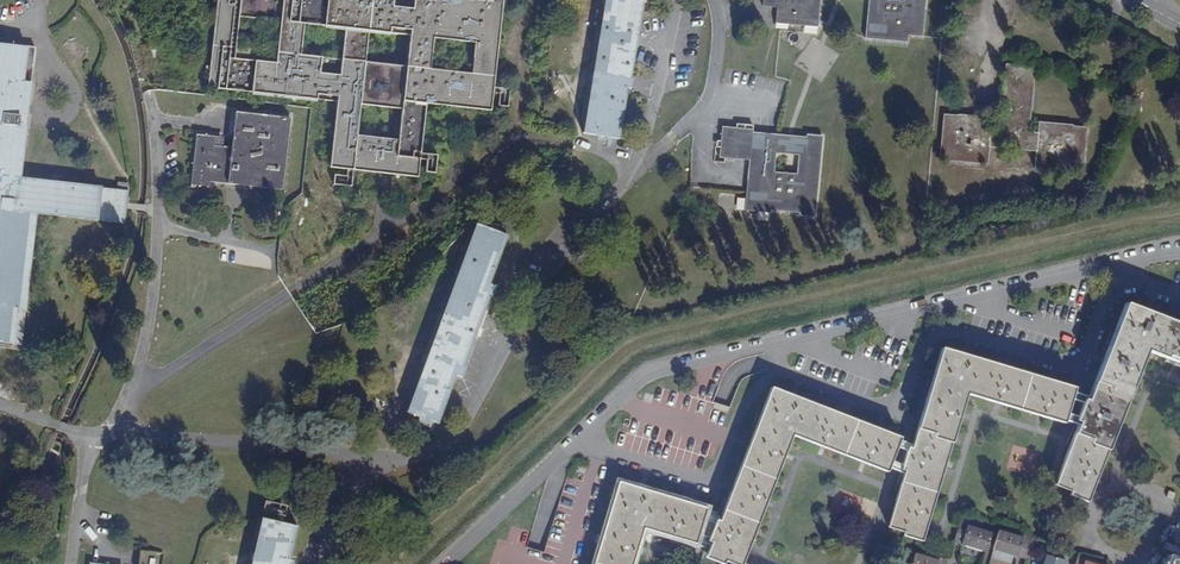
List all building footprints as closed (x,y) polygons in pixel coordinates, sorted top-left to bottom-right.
[(209,89),(341,103),(334,171),(423,180),(431,106),(496,112),(508,0),(479,0),(479,1),(468,0),(218,0),(209,89)] [(585,133),(618,139),(626,88),(631,89),(633,79),(630,78),(642,3),(645,3),(646,0),(606,0),(585,133)] [(763,6),(777,7),(776,24),(818,27),(820,0),(764,0),(763,6)] [(926,0),(904,0),(904,1),(887,0),(869,0),(866,39),(907,42),(908,35),(923,37),(926,0)] [(130,184),(119,183),(118,190),(20,179),(34,47),(0,44),(0,209),(2,209),(1,219),(0,219),(0,342),(13,344),(17,309),(25,310),(35,213),(126,222),(130,184)] [(1035,67),(1006,65),(1000,129),(991,129),(992,118),(958,115),(958,116),(944,115),(940,160),(988,164),(989,147),(1036,151),(1035,168),(1083,173),(1087,128),(1072,126),(1072,125),(1039,122),(1038,133),(1029,132),(1035,67)] [(282,189),(290,118),(236,112),(233,147),(215,145),(216,136),(197,134),(191,185),(210,186),(211,182),(282,189)] [(799,213),(799,216),(815,217),(824,136),(807,134),(806,137),(753,131),(753,129),(723,126),(719,158),(749,161),(744,210),(771,213),(771,210),(799,213)] [(461,276),(420,417),(437,423),(455,375),(462,377),(465,368),(462,367),(489,294),(492,295),(495,286),(488,284),(506,235),(477,224),(458,275),(461,276)] [(407,412),(420,417),(461,276),(458,275),(407,412)] [(1089,397),(1087,400),(1085,399),(1083,403),(1078,417),(1076,421),(1079,422),(1078,425),(1062,468),(1096,481),(1146,351),(1179,364),(1179,325),(1125,303),(1089,397)] [(941,348),(913,445),(912,448),(908,447),(907,451),(903,465),(901,469),(905,470),(904,474),(893,509),(929,520),(966,394),(1064,423),(1065,421),(1067,414),(1071,400),(1073,393),(1074,388),(941,348)] [(721,518),(720,521),(717,520),(715,524),(710,538),(709,541),(712,542),(711,545),(707,554),(734,563),(743,563),(793,435),(888,472),(889,468),(892,461),(897,447),(900,440),(901,438),(772,388),(721,518)] [(1089,397),(1073,393),(1071,400),(1083,403),(1085,399),(1087,400),(1089,397)] [(1067,414),(1065,421),(1078,425),(1079,422),(1076,421),(1078,417),(1067,414)] [(913,445),(900,440),(897,447),(907,451),(908,447),(912,448),(913,445)] [(907,451),(897,447),(892,461),(903,465),(907,451)] [(892,461),(889,468),(904,474),(905,470),(901,469),(903,465),(892,461)] [(1088,502),(1096,481),(1062,468),(1055,485),(1071,491),(1070,495),(1088,502)] [(705,513),(707,508),(619,482),(595,563),(633,563),(644,528),(696,544),(697,541),(699,535),(703,520),(705,513)] [(929,520),(893,509),(888,528),(904,533),(903,536),(922,542),(929,520)] [(721,518),(705,513),(703,520),(715,524),(717,520),(720,521),(721,518)] [(262,519),(252,563),(292,563),(293,560),(288,559),(296,526),(262,519)] [(992,533),(959,523),(953,542),(986,552),(992,533)] [(1031,539),(999,530),(993,550),(1016,557),(1020,558),(1025,559),(1031,539)] [(699,535),(697,541),(711,545),(712,542),(709,541),(710,538),(699,535)] [(915,553),(911,563),(947,563),(915,553)] [(1047,556),(1045,563),(1064,563),(1065,561),(1047,556)]
